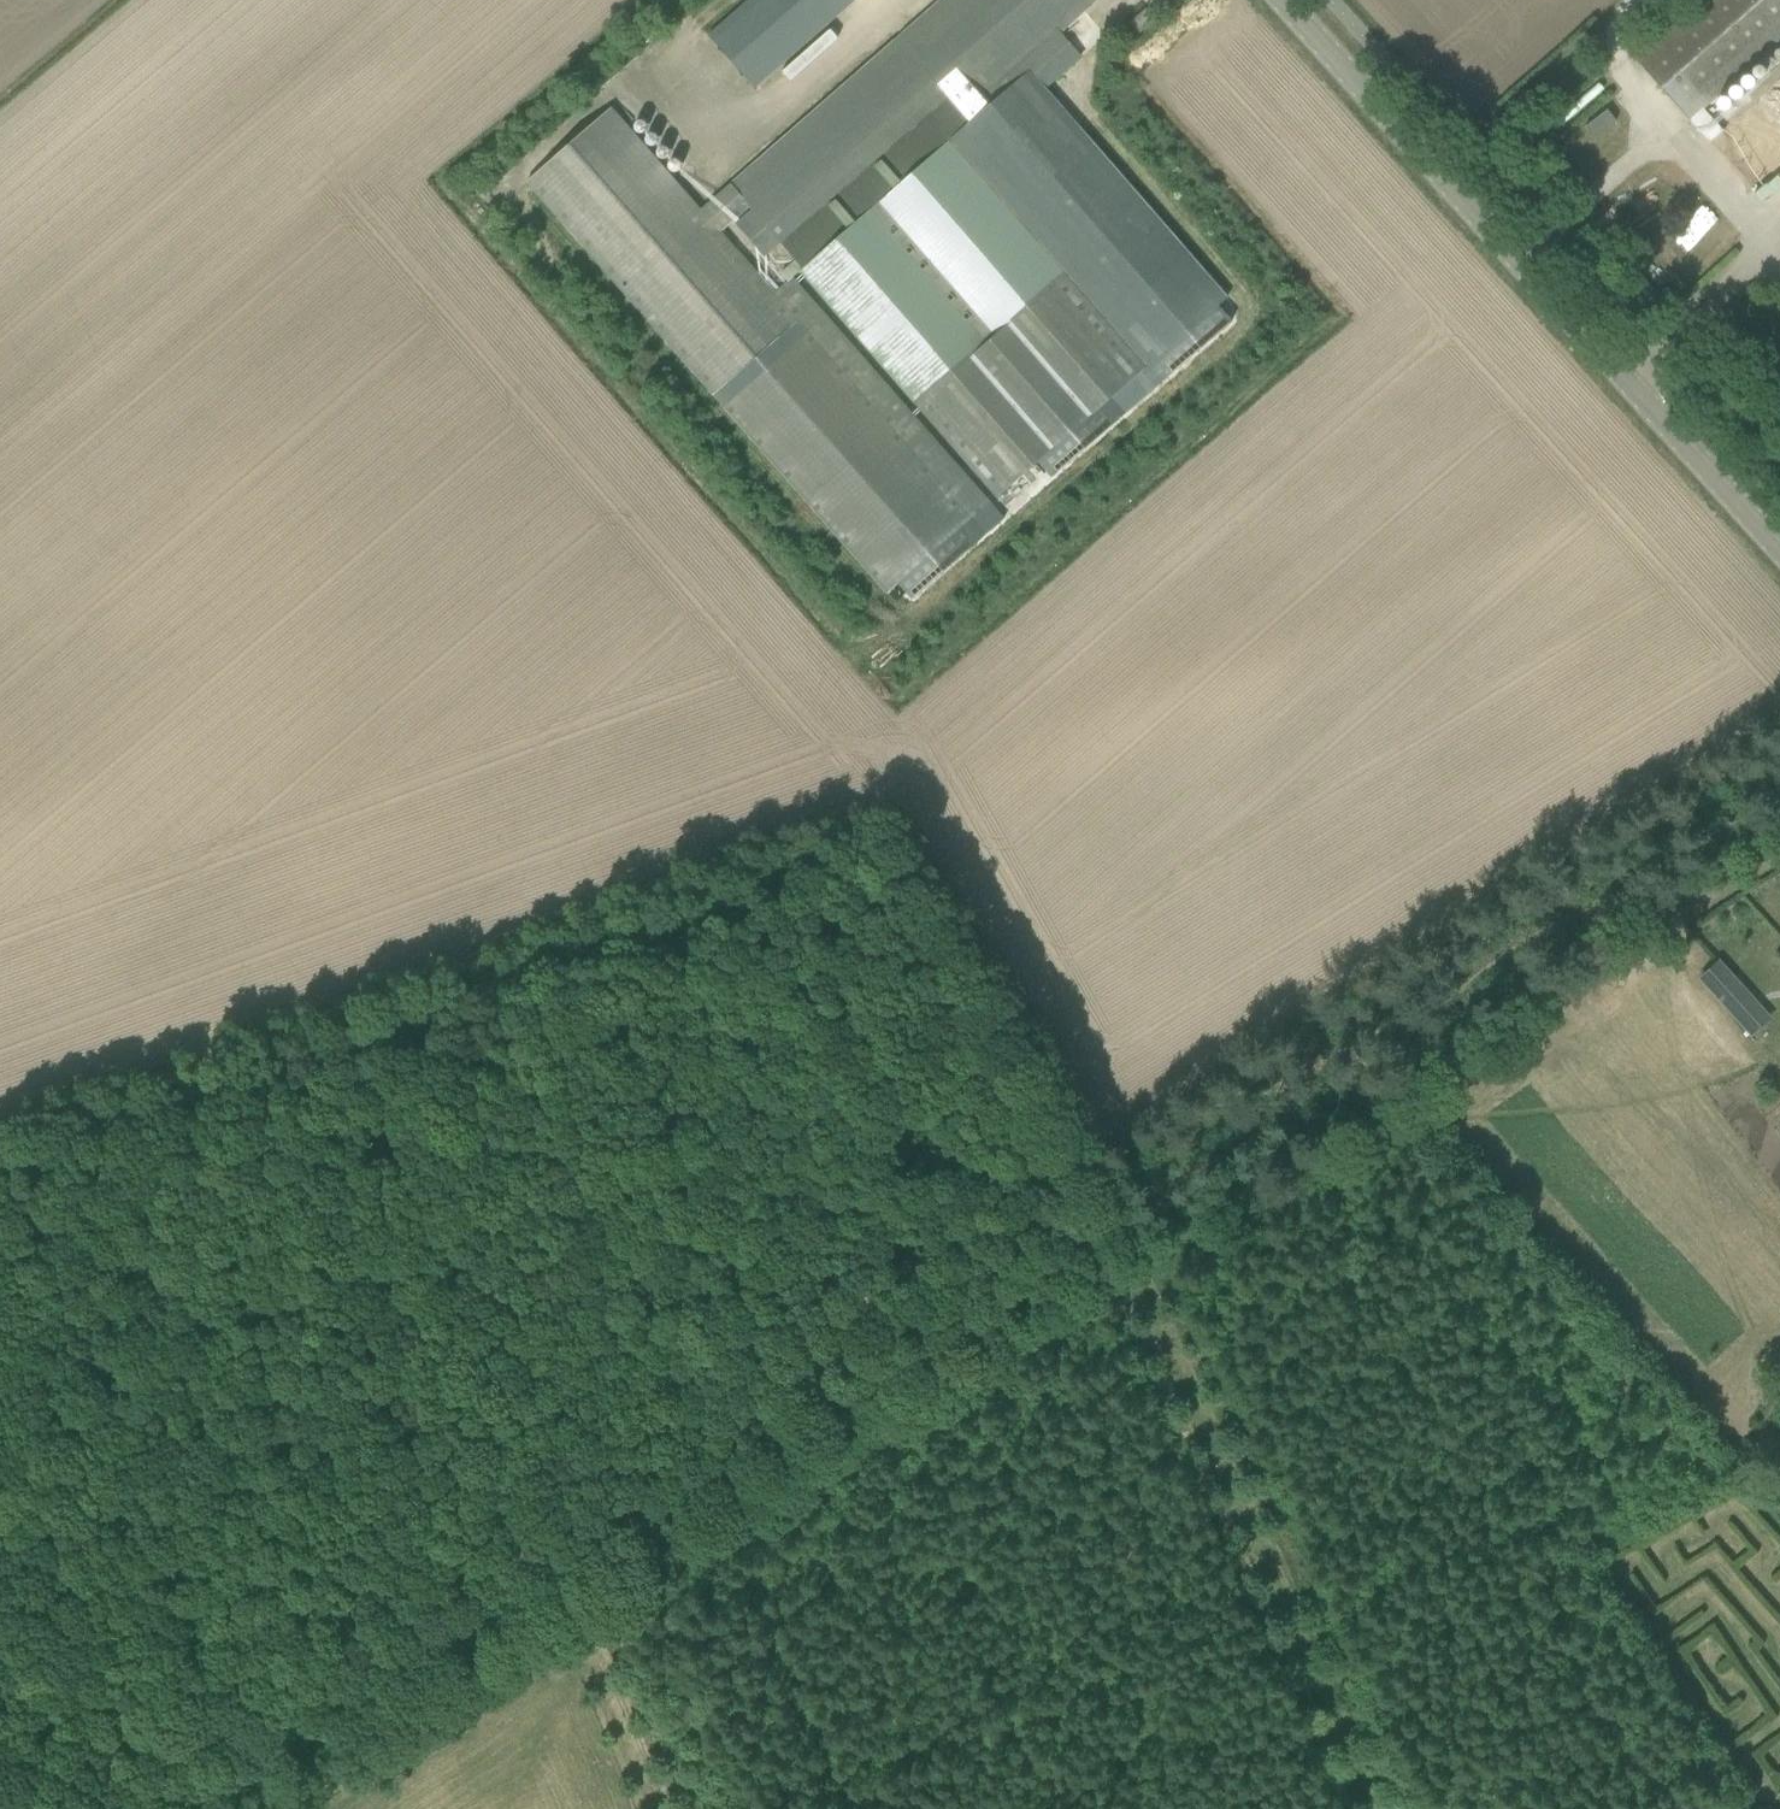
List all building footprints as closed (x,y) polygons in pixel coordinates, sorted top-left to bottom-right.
[(729,186),(701,211),(611,108),(526,183),(715,395),(889,593),(899,584),(913,600),(1005,520),(793,278),(800,272),(997,498),(1038,463),(1052,479),(1156,389),(1232,322),(1218,307),(1227,299),(1044,91),(1080,60),(1078,57),(1057,34),(1078,16),(1096,0),(942,0),(885,50),(729,186)] [(754,89),(856,0),(750,0),(709,37),(754,89)] [(1632,57),(1709,143),(1722,131),(1703,110),(1779,42),(1779,0),(1696,0),(1632,57)] [(1130,23),(1139,33),(1155,19),(1146,9),(1130,23)] [(1759,200),(1779,181),(1779,80),(1722,131),(1709,143),(1759,200)] [(1716,962),(1697,979),(1723,1008),(1743,991),(1716,962)]
